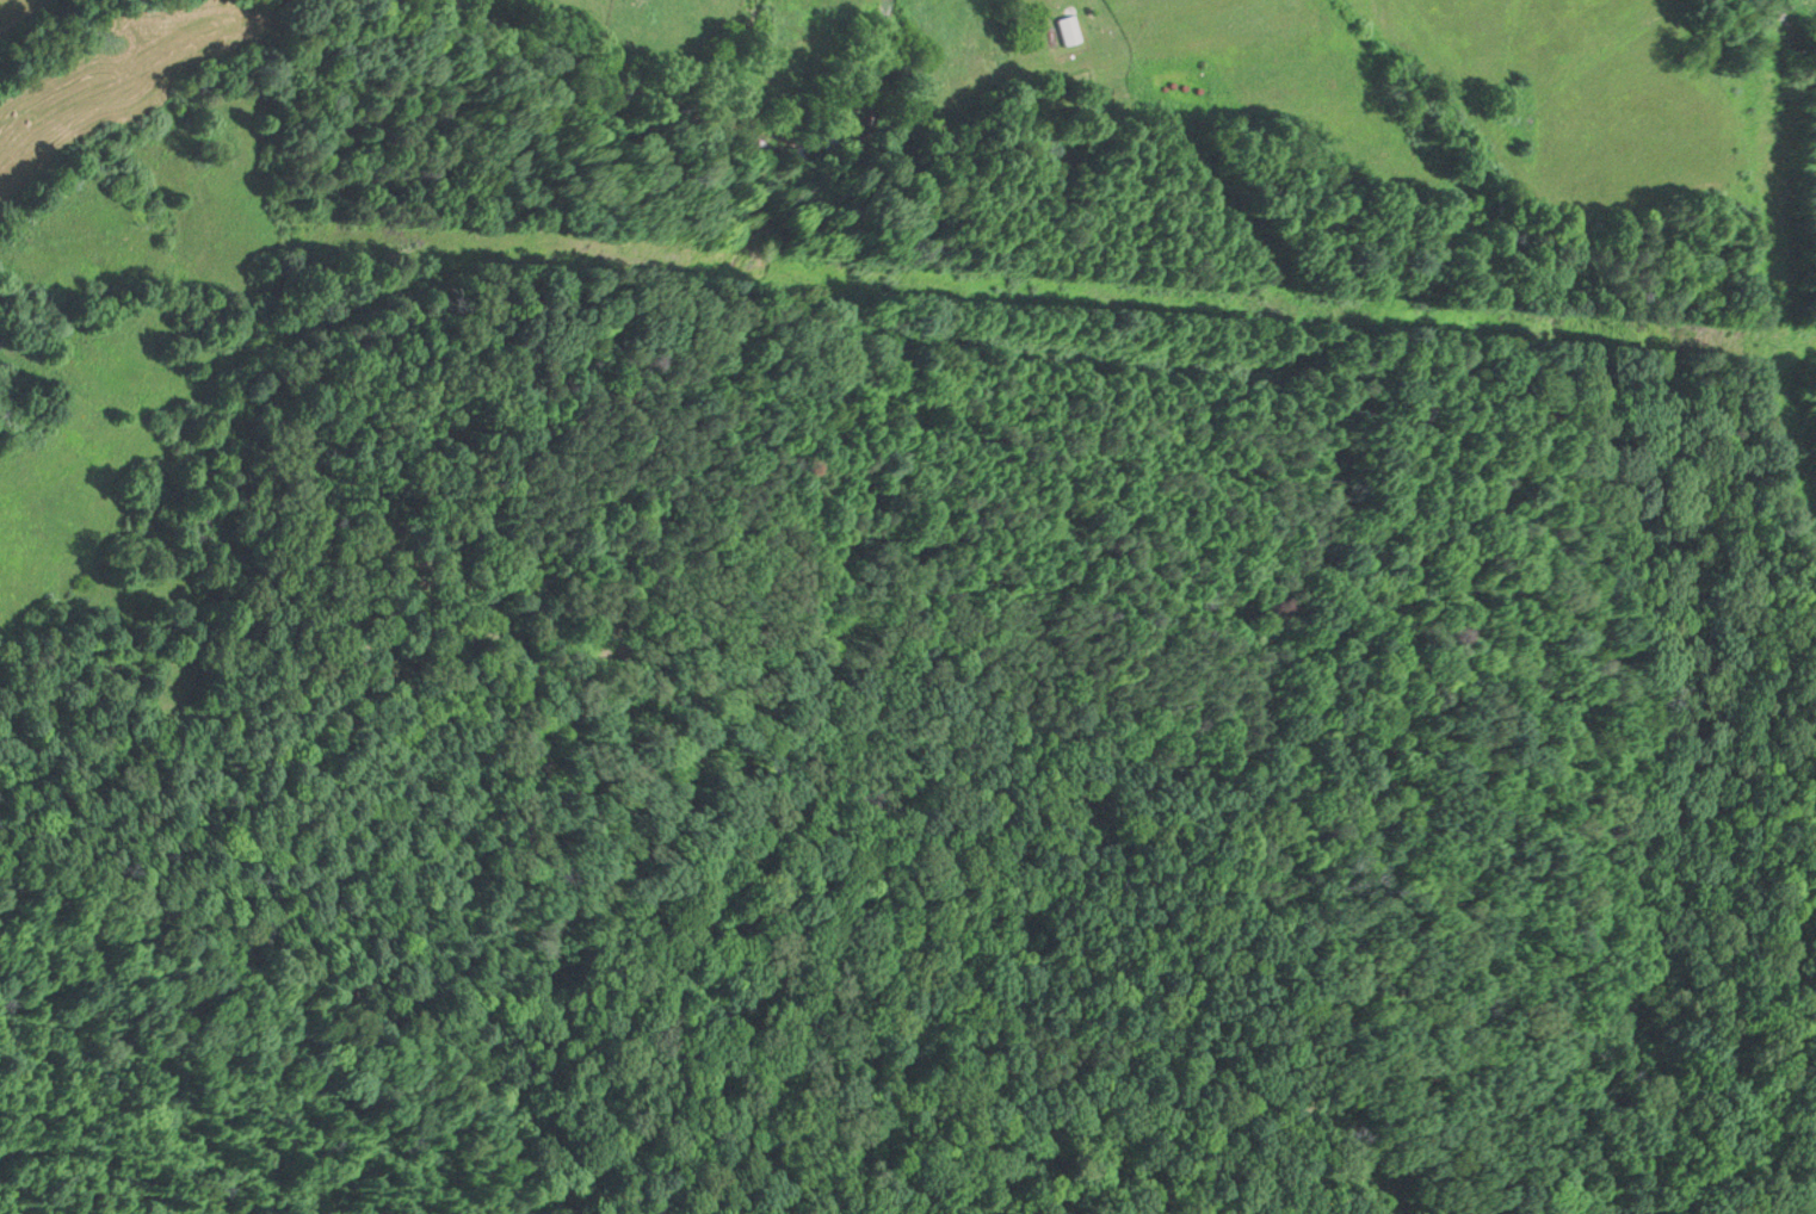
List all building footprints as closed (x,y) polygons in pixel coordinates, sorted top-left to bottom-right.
[(1062,45),(1080,41),(1073,14),(1055,19),(1062,45)]
